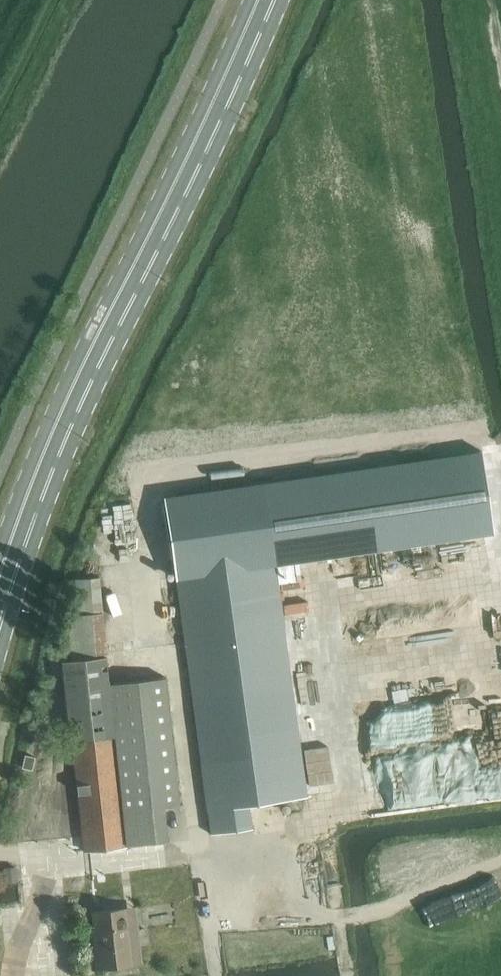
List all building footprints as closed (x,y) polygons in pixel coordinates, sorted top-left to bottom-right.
[(482,453),(265,482),(276,564),(493,536),(482,453)] [(308,797),(276,564),(265,482),(165,496),(207,810),(222,808),(223,819),(244,817),(243,805),(308,797)] [(165,807),(179,805),(166,677),(109,682),(99,576),(75,578),(78,614),(68,615),(72,659),(63,660),(71,740),(72,740),(83,850),(126,846),(126,845),(168,840),(165,807)] [(175,581),(154,585),(156,595),(177,591),(175,581)] [(17,878),(17,876),(16,867),(5,868),(6,880),(0,880),(0,882),(7,881),(17,879),(24,879),(24,878),(17,878)] [(97,968),(134,963),(129,908),(92,912),(94,932),(93,932),(97,968)] [(328,948),(336,946),(334,932),(326,934),(328,948)]
